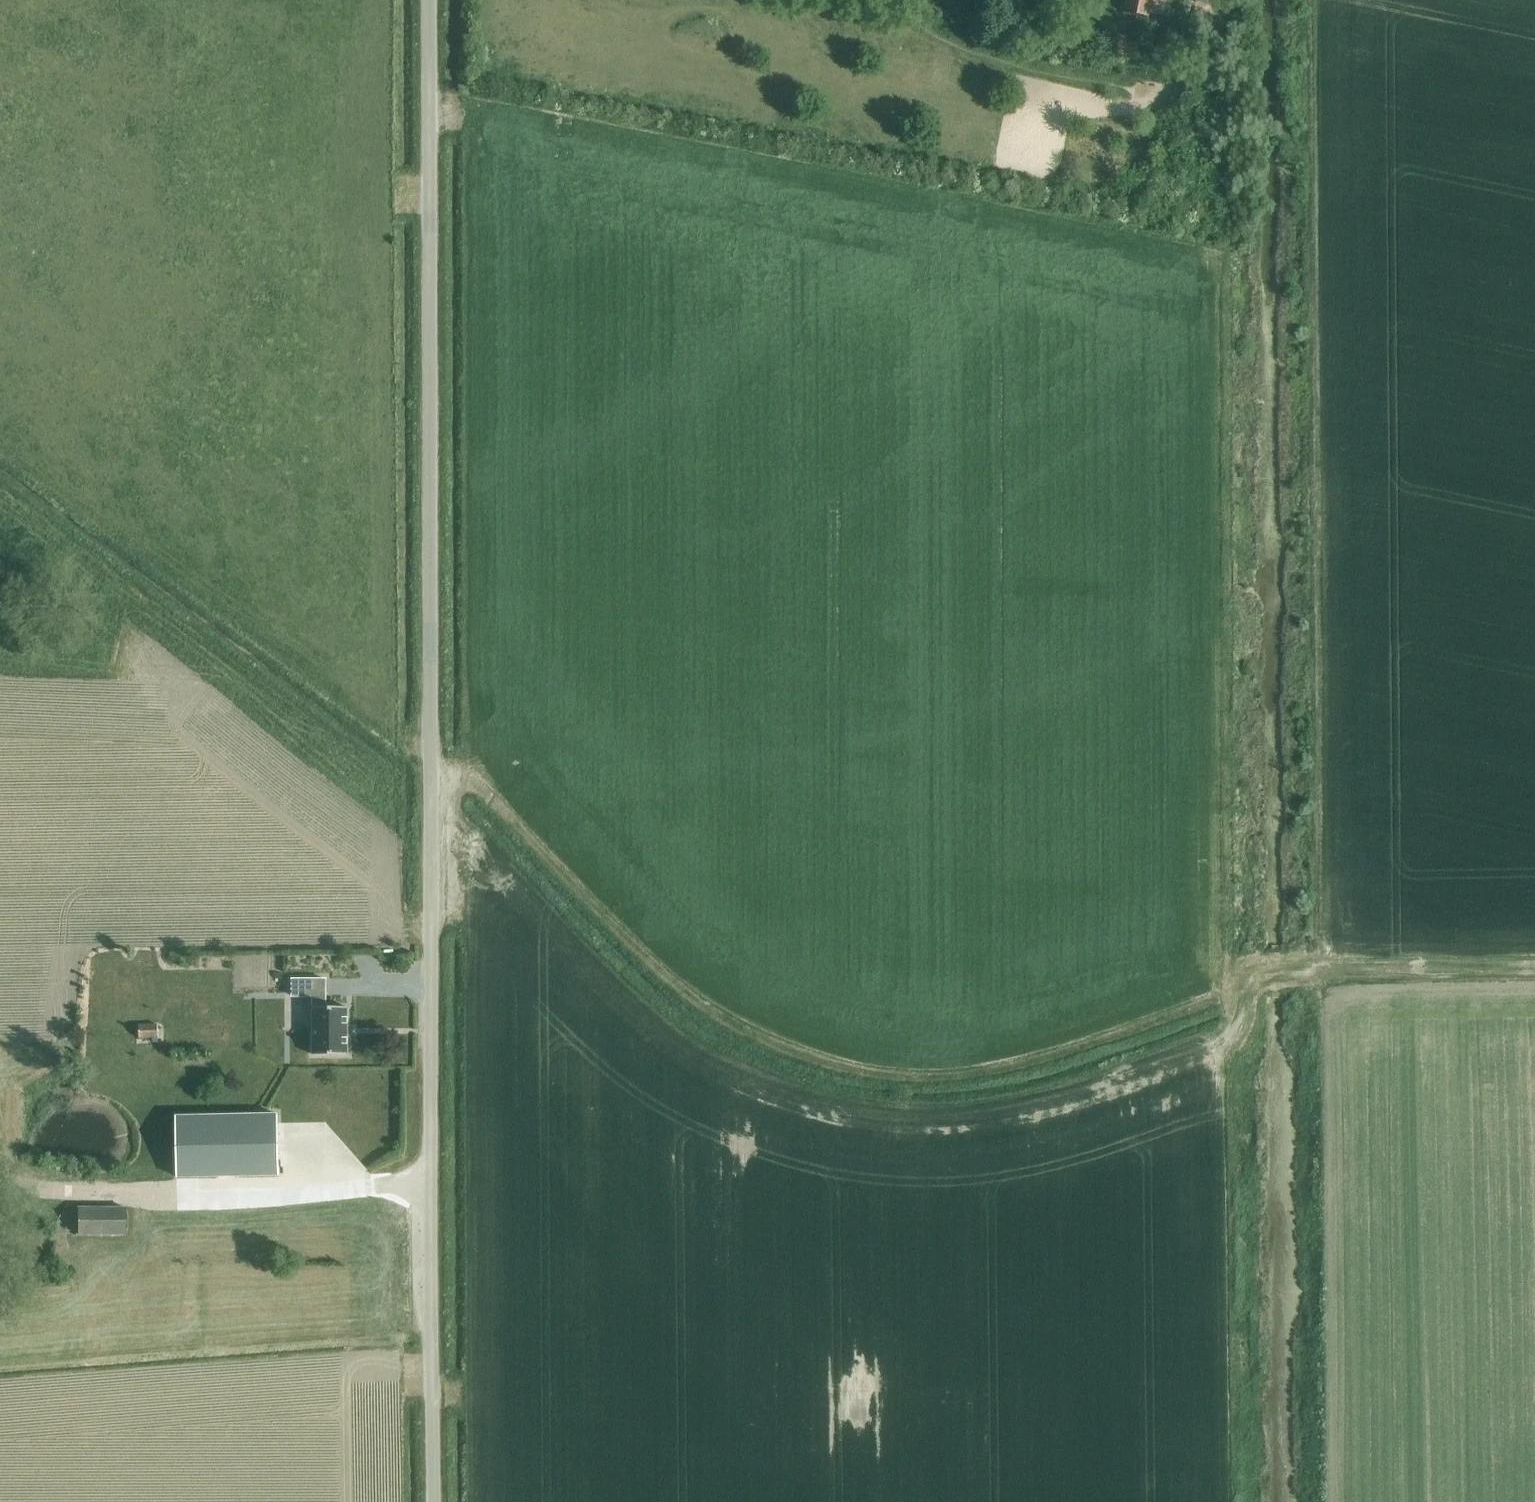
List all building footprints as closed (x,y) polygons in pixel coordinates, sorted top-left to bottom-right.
[(1148,17),(1163,19),(1166,0),(1126,0),(1123,12),(1148,17)] [(1169,24),(1167,33),(1177,35),(1179,26),(1169,24)] [(1117,51),(1133,53),(1135,39),(1119,37),(1117,51)] [(325,1007),(325,980),(292,980),(292,996),(312,996),(313,1055),(347,1055),(347,1037),(347,1025),(347,1007),(325,1007)] [(137,1025),(137,1039),(158,1039),(157,1024),(137,1025)] [(278,1176),(277,1114),(175,1116),(177,1178),(278,1176)] [(76,1236),(124,1236),(124,1208),(76,1208),(76,1236)]
